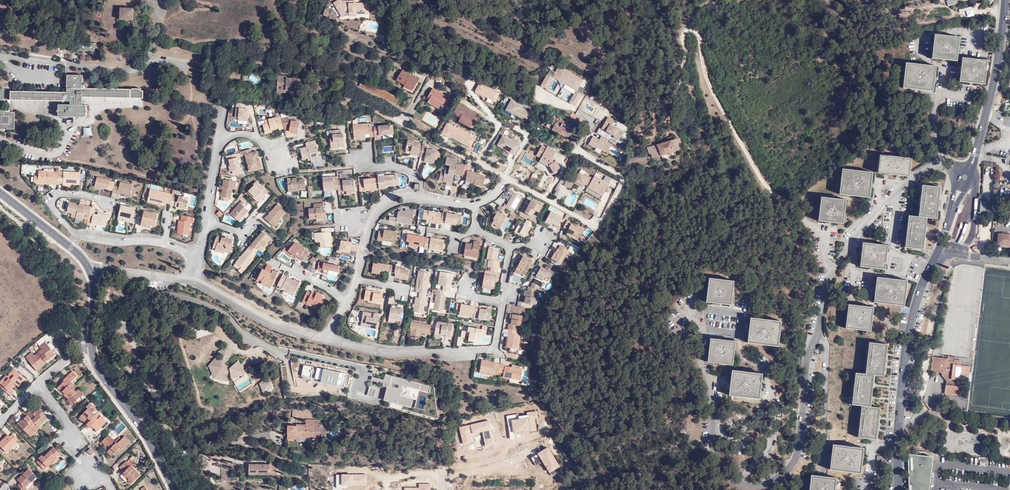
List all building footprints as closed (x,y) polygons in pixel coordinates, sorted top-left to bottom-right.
[(367,1),(356,2),(356,0),(348,0),(348,1),(342,1),(335,5),(342,16),(348,13),(349,15),(356,15),(357,13),(368,13),(367,1)] [(132,19),(134,8),(120,7),(119,19),(132,19)] [(958,8),(959,19),(966,18),(966,14),(975,13),(975,7),(958,8)] [(958,36),(933,33),(931,57),(943,59),(956,60),(958,36)] [(299,51),(293,49),(267,46),(256,47),(255,52),(265,51),(292,54),(298,56),(299,51)] [(986,59),(961,57),(959,80),(971,82),(983,83),(986,59)] [(319,77),(321,64),(303,62),(302,75),(319,77)] [(935,66),(905,62),(902,87),(933,90),(934,78),(935,66)] [(540,86),(574,107),(581,95),(575,92),(582,80),(558,66),(554,72),(549,69),(540,86)] [(419,80),(403,71),(397,81),(405,86),(405,87),(412,91),(419,80)] [(299,90),(301,78),(290,77),(291,74),(281,73),(277,96),(283,97),(284,91),(287,92),(288,88),(299,90)] [(6,100),(9,100),(61,101),(61,105),(53,105),(53,116),(88,117),(89,105),(81,105),(81,97),(142,98),(142,90),(140,90),(140,89),(81,88),(81,75),(65,75),(65,92),(9,91),(9,89),(0,89),(0,100),(6,100)] [(252,75),(249,78),(255,83),(258,80),(252,75)] [(396,103),(399,99),(361,80),(359,84),(396,103)] [(428,106),(431,108),(433,105),(442,110),(448,99),(432,91),(428,100),(430,101),(428,106)] [(521,106),(510,100),(504,111),(525,122),(530,114),(520,109),(521,106)] [(237,104),(236,118),(239,118),(249,119),(250,110),(246,109),(247,105),(237,104)] [(453,116),(461,120),(472,126),(477,116),(459,106),(453,116)] [(0,109),(0,128),(3,128),(3,124),(5,125),(5,129),(13,129),(13,112),(9,112),(6,112),(2,112),(2,109),(0,109)] [(291,121),(290,116),(283,115),(283,116),(286,129),(291,128),(290,131),(299,133),(301,121),(293,119),(292,121),(291,121)] [(277,129),(281,128),(281,130),(286,129),(283,116),(278,117),(267,120),(267,124),(264,125),(266,133),(274,131),(273,130),(273,127),(276,126),(277,129)] [(552,130),(568,138),(573,129),(567,125),(571,119),(568,117),(566,122),(557,117),(557,118),(553,116),(552,118),(551,118),(549,122),(555,125),(552,130)] [(604,134),(617,141),(623,131),(612,125),(614,121),(607,117),(601,129),(605,131),(604,134)] [(472,126),(461,120),(459,123),(470,129),(472,126)] [(504,126),(512,129),(514,125),(506,121),(504,126)] [(376,136),(375,126),(371,126),(370,123),(354,124),(355,134),(371,133),(372,136),(376,136)] [(394,124),(375,125),(375,126),(376,136),(376,139),(381,139),(381,135),(395,134),(394,124)] [(330,131),(331,146),(339,145),(339,146),(345,146),(343,133),(341,132),(341,129),(330,131)] [(519,145),(503,135),(496,146),(513,156),(519,145)] [(599,140),(593,136),(588,145),(594,149),(595,147),(604,153),(605,150),(608,151),(611,145),(606,142),(608,140),(601,136),(599,140)] [(672,137),(668,138),(645,145),(647,156),(652,155),(652,156),(657,155),(657,153),(679,147),(677,136),(672,137)] [(424,145),(425,142),(408,139),(406,150),(412,151),(418,152),(418,155),(422,156),(422,155),(424,145)] [(611,145),(608,151),(607,153),(618,159),(624,150),(612,143),(611,145)] [(321,157),(317,144),(308,146),(301,148),(304,159),(309,157),(310,160),(317,158),(321,157)] [(430,146),(424,145),(422,155),(426,156),(426,158),(438,161),(439,161),(440,156),(441,152),(441,151),(438,150),(429,148),(430,146)] [(546,166),(551,176),(561,171),(553,156),(556,151),(547,146),(546,148),(542,145),(536,155),(540,158),(538,161),(546,166)] [(247,155),(249,167),(262,164),(259,151),(252,152),(251,148),(243,150),(244,155),(247,155)] [(242,155),(241,151),(237,152),(237,151),(226,154),(230,170),(232,169),(233,173),(242,171),(238,156),(242,155)] [(912,157),(895,156),(879,155),(878,172),(886,173),(902,174),(910,175),(912,157)] [(459,158),(448,156),(446,162),(445,164),(450,165),(449,170),(448,173),(445,172),(443,171),(441,180),(445,181),(453,183),(455,174),(458,163),(459,158)] [(471,166),(458,163),(455,174),(469,177),(470,171),(471,166)] [(59,180),(60,171),(54,170),(55,168),(39,167),(39,176),(38,179),(54,180),(54,183),(59,183),(59,180)] [(65,171),(60,171),(59,180),(65,181),(72,181),(81,182),(82,169),(66,168),(65,171)] [(842,169),(839,194),(868,197),(870,185),(872,172),(842,169)] [(470,171),(469,177),(468,181),(476,183),(478,175),(478,173),(470,171)] [(578,172),(576,176),(574,181),(582,186),(584,183),(589,185),(587,190),(601,197),(609,182),(594,174),(592,177),(586,173),(585,175),(578,172)] [(380,186),(380,188),(386,187),(386,185),(395,185),(395,183),(399,183),(398,173),(385,174),(385,176),(379,176),(380,186)] [(486,176),(478,175),(476,183),(476,186),(484,187),(486,176)] [(115,184),(115,183),(110,181),(110,179),(97,176),(95,186),(113,190),(115,184)] [(339,189),(339,181),(334,182),(334,176),(324,177),(325,191),(339,189)] [(360,180),(361,190),(367,189),(367,187),(380,186),(379,176),(365,177),(365,180),(360,180)] [(307,189),(306,179),(298,180),(298,177),(288,178),(290,190),(300,188),(300,189),(307,189)] [(255,183),(250,188),(259,198),(264,193),(265,194),(269,190),(257,178),(254,182),(255,183)] [(233,181),(224,179),(221,199),(229,200),(229,197),(231,197),(232,189),(234,189),(236,181),(233,181)] [(573,182),(568,179),(565,185),(570,188),(573,182)] [(339,189),(339,191),(346,191),(346,192),(357,191),(356,185),(355,180),(339,181),(339,189)] [(113,190),(113,193),(118,194),(118,192),(131,195),(133,184),(120,181),(119,185),(115,184),(113,190)] [(924,241),(925,234),(925,226),(926,218),(936,219),(937,211),(938,195),(939,187),(921,185),(917,217),(908,216),(904,247),(923,249),(924,241)] [(173,194),(173,193),(152,187),(149,197),(160,201),(160,203),(165,204),(166,202),(171,203),(173,194)] [(259,198),(250,188),(248,190),(258,199),(259,198)] [(512,210),(514,211),(522,195),(512,190),(510,193),(512,194),(515,196),(511,203),(508,201),(507,203),(505,202),(503,206),(508,208),(512,210)] [(171,203),(170,204),(179,206),(187,208),(187,209),(189,199),(183,198),(184,196),(178,194),(178,195),(173,194),(171,203)] [(820,197),(817,221),(830,222),(842,223),(845,200),(820,197)] [(248,204),(243,200),(231,213),(238,219),(241,215),(244,217),(250,210),(246,207),(248,204)] [(540,212),(543,205),(533,200),(526,212),(533,215),(536,210),(540,212)] [(318,217),(326,216),(328,216),(328,211),(326,211),(322,211),(322,208),(326,208),(325,201),(316,202),(316,206),(310,207),(311,217),(318,217)] [(992,202),(984,201),(982,217),(991,218),(992,202)] [(92,207),(92,205),(87,204),(86,206),(80,204),(70,202),(69,212),(79,214),(77,219),(85,220),(86,213),(90,214),(92,207)] [(503,206),(501,204),(499,208),(506,212),(508,208),(503,206)] [(121,205),(119,216),(126,219),(126,220),(131,221),(134,208),(121,205)] [(265,218),(273,224),(278,218),(285,211),(277,205),(268,216),(267,215),(265,218)] [(93,223),(107,226),(110,215),(99,212),(98,214),(95,213),(96,208),(92,207),(90,214),(89,218),(88,224),(93,225),(93,223)] [(411,211),(402,210),(398,209),(396,211),(394,216),(387,215),(387,220),(409,223),(411,211)] [(437,223),(442,223),(443,221),(444,212),(425,209),(424,218),(431,219),(437,221),(437,223)] [(516,216),(518,214),(514,211),(512,210),(512,212),(511,214),(509,217),(514,219),(516,216)] [(144,211),(141,223),(150,225),(150,227),(154,227),(158,214),(144,211)] [(491,222),(495,224),(497,223),(501,225),(508,215),(502,212),(501,213),(497,211),(495,215),(493,214),(491,217),(493,218),(491,222)] [(552,211),(547,220),(555,224),(553,226),(557,228),(564,218),(552,211)] [(463,216),(444,212),(443,221),(462,224),(463,216)] [(194,223),(194,217),(181,214),(180,221),(178,220),(177,227),(179,227),(178,234),(188,235),(190,222),(194,223)] [(526,235),(534,222),(527,219),(525,223),(523,222),(521,226),(519,225),(516,230),(526,235)] [(573,223),(568,220),(566,224),(564,227),(568,230),(566,232),(569,234),(570,232),(579,238),(583,230),(577,226),(576,227),(572,225),(573,223)] [(329,228),(321,228),(322,233),(315,233),(315,239),(320,239),(320,242),(320,247),(332,247),(331,233),(330,233),(329,228)] [(397,242),(398,231),(385,228),(384,232),(379,231),(378,241),(384,241),(384,239),(397,242)] [(263,230),(249,246),(250,247),(257,253),(262,245),(265,247),(272,237),(263,230)] [(577,241),(579,238),(570,232),(569,234),(568,235),(577,241)] [(427,237),(427,236),(409,233),(407,240),(411,241),(410,246),(419,247),(420,245),(425,246),(427,237)] [(997,244),(1001,244),(1005,245),(1009,245),(1009,234),(1005,234),(1001,234),(998,233),(997,244)] [(216,235),(215,243),(217,243),(217,245),(217,247),(226,249),(227,248),(231,249),(234,237),(224,235),(223,236),(216,235)] [(425,246),(425,248),(436,250),(436,248),(445,249),(446,239),(433,236),(433,238),(427,237),(425,246)] [(338,252),(350,255),(350,253),(341,250),(343,240),(341,240),(338,252)] [(350,255),(356,256),(359,247),(353,245),(350,244),(350,242),(343,240),(341,250),(350,253),(350,255)] [(478,257),(481,241),(474,240),(474,244),(467,243),(465,255),(478,257)] [(293,256),(295,253),(296,251),(300,255),(299,256),(303,259),(309,251),(298,241),(296,243),(294,243),(290,248),(286,246),(284,249),(293,256)] [(862,242),(859,266),(872,267),(884,269),(887,245),(862,242)] [(560,262),(568,249),(560,244),(556,251),(554,251),(551,257),(560,262)] [(574,254),(578,248),(572,244),(567,250),(574,254)] [(255,258),(258,254),(257,253),(250,247),(235,265),(241,270),(241,271),(243,273),(255,258)] [(495,272),(499,272),(500,260),(496,259),(497,257),(498,257),(499,250),(495,250),(495,249),(490,248),(489,260),(491,260),(490,268),(492,268),(492,271),(495,272)] [(521,253),(519,257),(522,259),(521,261),(516,272),(520,273),(521,272),(526,274),(533,259),(521,253)] [(385,271),(390,272),(391,264),(374,261),(372,272),(384,275),(385,271)] [(329,275),(330,273),(330,270),(339,272),(340,265),(320,262),(319,271),(323,272),(323,269),(327,270),(326,274),(329,275)] [(279,273),(275,270),(273,273),(270,272),(272,269),(273,266),(269,264),(266,269),(263,268),(259,276),(264,278),(262,281),(272,286),(279,273)] [(391,264),(390,272),(395,273),(395,276),(401,277),(401,274),(404,275),(403,277),(408,278),(410,269),(400,267),(400,266),(391,264)] [(536,278),(540,280),(542,277),(545,278),(550,281),(554,273),(549,270),(548,272),(542,268),(536,278)] [(445,291),(451,292),(452,286),(449,286),(450,282),(451,277),(454,278),(454,273),(441,270),(439,285),(444,286),(443,291),(445,291)] [(420,287),(419,292),(427,294),(431,273),(419,271),(418,279),(421,279),(420,287)] [(492,271),(488,271),(486,286),(493,287),(492,289),(496,290),(498,282),(498,277),(495,276),(495,272),(492,271)] [(283,275),(278,285),(294,293),(299,283),(283,275)] [(875,289),(873,302),(903,305),(906,280),(876,277),(875,289)] [(733,281),(708,278),(705,302),(718,303),(730,304),(733,281)] [(538,290),(540,285),(538,285),(532,282),(530,286),(528,285),(527,290),(524,290),(523,295),(527,296),(526,302),(535,304),(536,297),(537,297),(539,290),(538,290)] [(379,302),(382,302),(384,294),(373,292),(373,290),(367,289),(365,299),(368,300),(379,302)] [(302,302),(307,304),(308,302),(316,306),(320,308),(324,301),(322,300),(324,297),(321,296),(321,295),(312,290),(312,292),(308,290),(302,302)] [(427,294),(419,292),(418,297),(416,297),(415,304),(413,303),(413,306),(415,307),(414,312),(424,313),(427,294)] [(444,295),(436,294),(434,310),(444,312),(445,305),(447,296),(444,295)] [(474,317),(475,307),(470,306),(470,304),(457,302),(456,308),(460,309),(459,315),(468,316),(468,321),(473,321),(474,317)] [(848,303),(845,327),(871,329),(873,306),(861,304),(848,303)] [(391,305),(389,317),(396,319),(400,320),(401,310),(396,309),(396,307),(396,306),(391,305)] [(487,309),(475,307),(474,317),(483,319),(484,316),(491,316),(492,308),(487,307),(487,309)] [(364,312),(362,321),(372,323),(372,326),(378,326),(380,315),(364,312)] [(508,329),(518,331),(519,326),(521,326),(523,316),(513,314),(512,321),(512,325),(509,325),(508,329)] [(779,320),(749,317),(748,330),(746,343),(776,346),(779,320)] [(437,321),(435,334),(441,335),(441,332),(447,333),(447,336),(452,337),(454,324),(437,321)] [(421,334),(429,335),(431,324),(415,323),(413,332),(412,332),(411,336),(419,337),(420,332),(422,332),(421,334)] [(486,336),(488,326),(482,325),(482,328),(469,327),(468,331),(462,330),(461,337),(465,338),(465,335),(468,335),(468,340),(474,341),(474,339),(475,336),(481,336),(486,336)] [(519,336),(519,331),(518,331),(508,329),(508,334),(510,334),(510,337),(508,348),(518,349),(520,336),(519,336)] [(731,364),(733,341),(721,340),(709,338),(707,362),(731,364)] [(864,404),(862,420),(860,436),(877,438),(878,430),(880,414),(881,406),(872,405),(873,397),(874,381),(875,373),(885,374),(886,366),(888,350),(888,342),(871,340),(867,372),(857,371),(854,403),(864,404)] [(55,353),(52,350),(55,347),(50,342),(47,345),(45,341),(39,346),(42,349),(38,352),(45,362),(46,362),(49,359),(48,358),(55,353)] [(45,362),(38,352),(34,355),(32,352),(26,357),(36,370),(45,362)] [(950,373),(941,372),(941,373),(941,375),(946,382),(946,385),(959,386),(960,380),(954,380),(956,365),(960,365),(961,360),(954,360),(954,356),(948,356),(947,359),(943,358),(943,359),(951,360),(950,373)] [(225,358),(209,361),(213,382),(229,379),(225,358)] [(931,371),(941,372),(950,373),(951,360),(943,359),(932,358),(931,371)] [(486,371),(499,373),(501,365),(501,364),(495,363),(496,361),(483,359),(480,372),(486,373),(486,371)] [(234,380),(247,373),(240,361),(227,369),(234,380)] [(40,368),(46,363),(46,362),(45,362),(36,370),(37,371),(41,369),(40,368)] [(501,365),(499,373),(504,374),(503,379),(513,380),(514,377),(520,379),(522,370),(514,369),(512,368),(512,369),(505,368),(506,366),(501,365)] [(954,380),(960,380),(968,381),(969,375),(969,372),(970,366),(960,365),(956,365),(954,380)] [(21,382),(25,378),(14,368),(9,374),(7,376),(15,383),(16,384),(18,386),(21,382)] [(759,398),(762,373),(732,370),(730,382),(729,394),(759,398)] [(73,388),(75,386),(71,381),(77,376),(72,371),(62,381),(63,382),(58,387),(62,391),(66,395),(73,388)] [(6,375),(0,382),(0,387),(3,390),(3,389),(11,396),(14,393),(11,390),(9,389),(15,383),(7,376),(6,375)] [(422,410),(428,386),(384,376),(383,380),(371,378),(370,383),(386,386),(382,401),(422,410)] [(19,387),(27,379),(25,378),(21,382),(18,386),(19,387)] [(269,391),(273,388),(267,378),(257,384),(262,392),(268,388),(269,391)] [(959,386),(946,385),(945,393),(961,395),(962,387),(959,386)] [(62,391),(58,387),(57,388),(65,396),(66,395),(62,391)] [(366,396),(372,398),(375,389),(369,387),(366,396)] [(76,391),(73,388),(66,395),(65,396),(68,399),(73,404),(81,396),(76,391)] [(86,424),(98,413),(95,409),(89,403),(86,407),(88,408),(83,414),(80,416),(84,420),(83,421),(86,424)] [(43,418),(45,415),(39,410),(37,407),(31,412),(30,410),(26,414),(27,415),(38,426),(44,419),(43,418)] [(99,427),(105,420),(98,413),(86,424),(85,426),(88,429),(91,426),(97,431),(100,428),(99,427)] [(38,426),(27,415),(22,421),(21,420),(18,423),(30,436),(39,427),(38,426)] [(39,427),(47,418),(45,415),(43,418),(44,419),(38,426),(39,427)] [(315,437),(316,419),(305,419),(304,426),(287,425),(287,438),(297,439),(297,437),(315,437)] [(100,428),(107,421),(105,420),(99,427),(100,428)] [(9,436),(12,433),(5,427),(3,430),(9,436)] [(15,442),(18,439),(13,434),(10,437),(8,435),(0,442),(0,446),(7,453),(10,449),(9,448),(15,442)] [(109,449),(114,454),(124,443),(118,438),(115,442),(108,435),(102,442),(106,446),(107,445),(108,444),(111,447),(110,449),(109,449)] [(832,455),(831,467),(861,471),(864,447),(834,443),(832,455)] [(44,457),(42,455),(39,458),(40,459),(36,462),(44,470),(47,467),(51,464),(49,462),(55,456),(57,459),(61,455),(54,447),(44,457)] [(933,456),(908,453),(909,489),(929,489),(933,456)] [(885,464),(885,456),(877,456),(877,464),(885,464)] [(127,480),(131,484),(140,475),(131,465),(129,467),(128,465),(129,464),(126,461),(120,467),(124,472),(123,473),(129,479),(127,480)] [(270,475),(270,464),(249,464),(249,475),(270,475)] [(29,468),(23,474),(17,480),(20,483),(17,485),(22,489),(25,489),(27,489),(25,488),(24,487),(30,481),(31,482),(31,483),(37,477),(29,468)] [(811,472),(809,489),(834,489),(836,475),(824,473),(811,472)]
